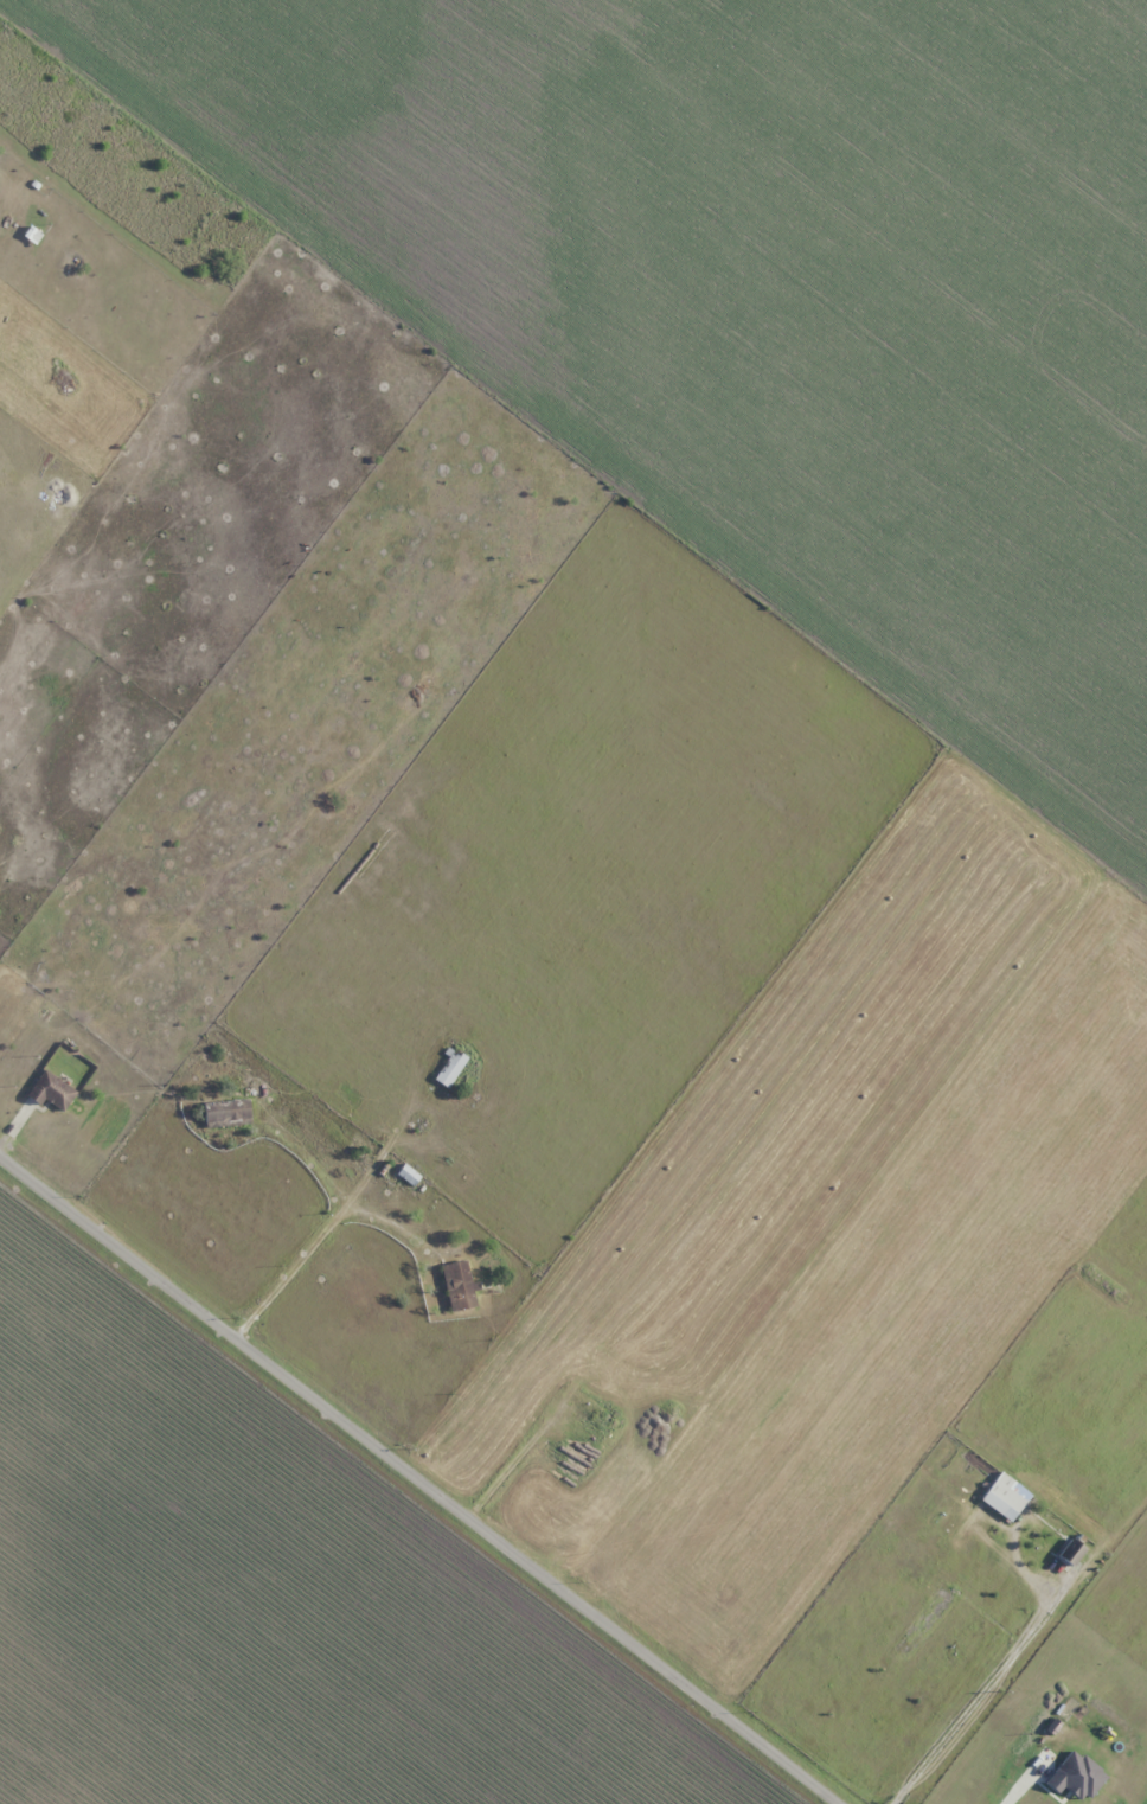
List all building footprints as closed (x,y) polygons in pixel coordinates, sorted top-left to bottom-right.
[(433,1079),(447,1089),(467,1059),(452,1049),(433,1079)] [(26,1096),(41,1105),(45,1099),(63,1112),(77,1091),(43,1069),(26,1096)] [(250,1123),(249,1100),(205,1101),(205,1124),(250,1123)] [(413,1185),(419,1177),(404,1165),(397,1174),(413,1185)] [(470,1261),(445,1263),(449,1310),(474,1308),(470,1261)] [(1031,1495),(1001,1472),(980,1499),(1010,1523),(1031,1495)] [(1070,1568),(1085,1551),(1071,1538),(1056,1555),(1070,1568)]
